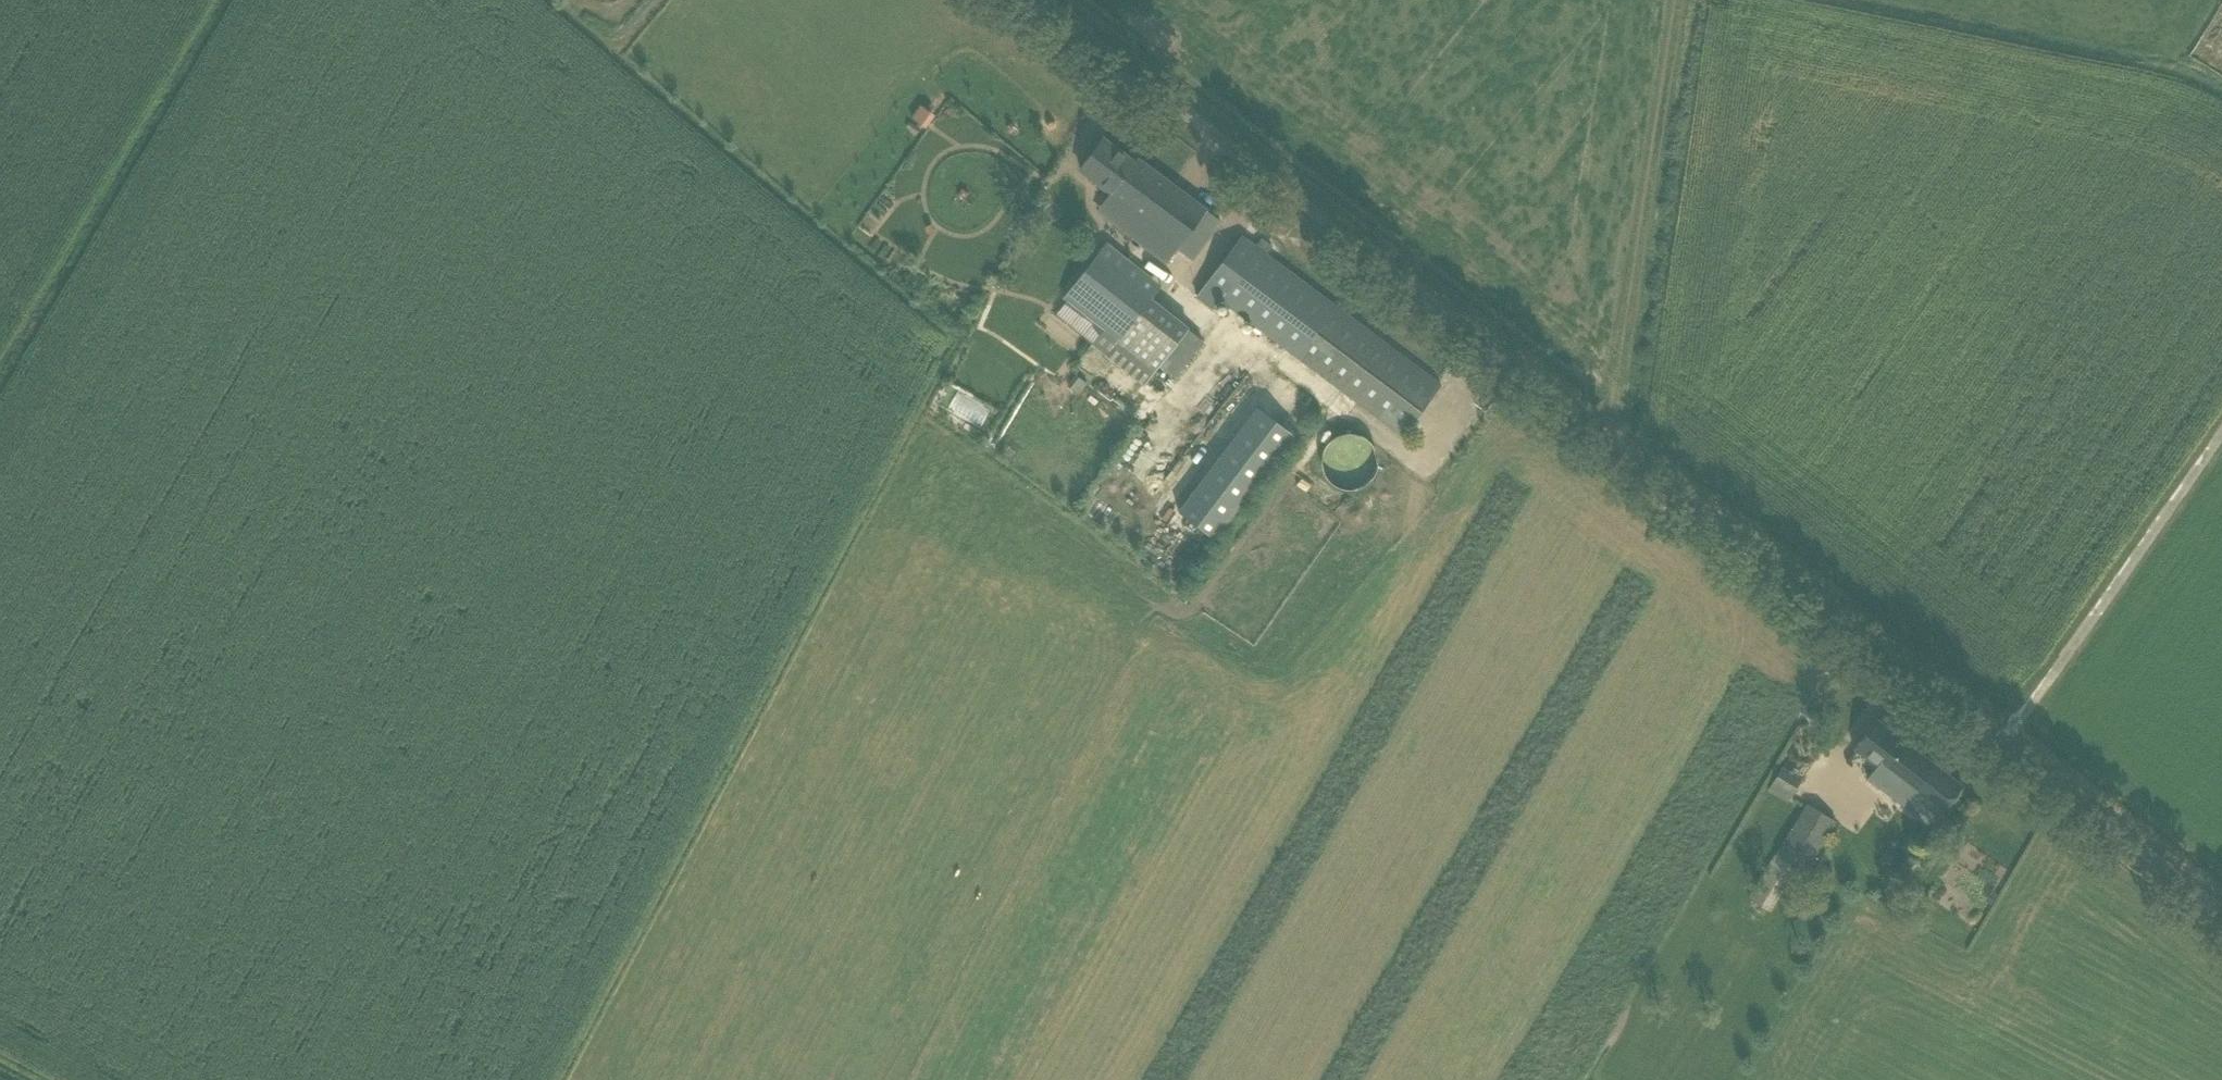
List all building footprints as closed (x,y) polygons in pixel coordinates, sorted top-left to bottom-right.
[(914,104),(908,118),(923,125),(930,112),(914,104)] [(1090,156),(1080,168),(1104,186),(1112,192),(1098,210),(1110,219),(1172,265),(1182,251),(1191,258),(1207,237),(1220,220),(1137,158),(1134,162),(1103,138),(1090,156)] [(1220,298),(1402,435),(1440,384),(1266,254),(1255,246),(1241,235),(1228,253),(1196,295),(1212,308),(1220,298)] [(1262,237),(1255,246),(1266,254),(1273,245),(1262,237)] [(1067,302),(1056,316),(1143,385),(1158,366),(1174,379),(1203,342),(1187,329),(1188,328),(1096,255),(1062,298),(1064,300),(1067,302)] [(1010,265),(1002,267),(1004,277),(1013,275),(1010,265)] [(1340,433),(1324,463),(1359,481),(1375,451),(1340,433)] [(1220,456),(1176,514),(1213,542),(1257,483),(1220,456)] [(1867,777),(1914,812),(1932,825),(1949,802),(1962,785),(1876,718),(1863,736),(1853,747),(1876,765),(1867,777)] [(1768,792),(1787,802),(1800,777),(1783,767),(1768,792)] [(1796,886),(1837,823),(1807,803),(1748,898),(1771,912),(1790,881),(1796,886)]
